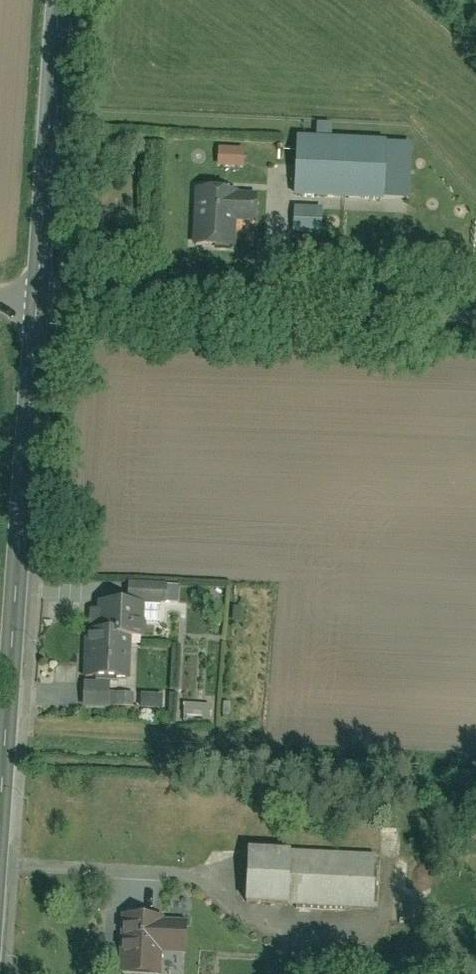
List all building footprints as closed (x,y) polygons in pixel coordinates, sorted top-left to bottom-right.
[(384,147),(299,144),(297,197),(382,200),(384,147)] [(216,168),(243,168),(243,148),(215,149),(216,168)] [(232,192),(197,192),(197,248),(232,248),(232,216),(254,216),(254,197),(232,197),(232,192)] [(321,214),(297,213),(295,235),(320,236),(321,214)] [(166,605),(167,584),(128,582),(127,603),(146,604),(166,605)] [(127,603),(91,602),(90,630),(86,630),(84,678),(131,680),(132,637),(145,638),(146,604),(127,603)] [(111,683),(85,682),(84,706),(110,707),(111,693),(111,683)] [(134,708),(135,694),(111,693),(110,707),(134,708)] [(139,693),(139,708),(161,709),(162,693),(139,693)] [(182,714),(210,715),(210,703),(182,703),(182,714)] [(183,715),(182,726),(209,729),(210,717),(183,715)] [(243,851),(241,906),(370,913),(373,857),(243,851)] [(124,913),(122,973),(164,973),(165,952),(186,953),(187,919),(166,919),(166,915),(124,913)]
